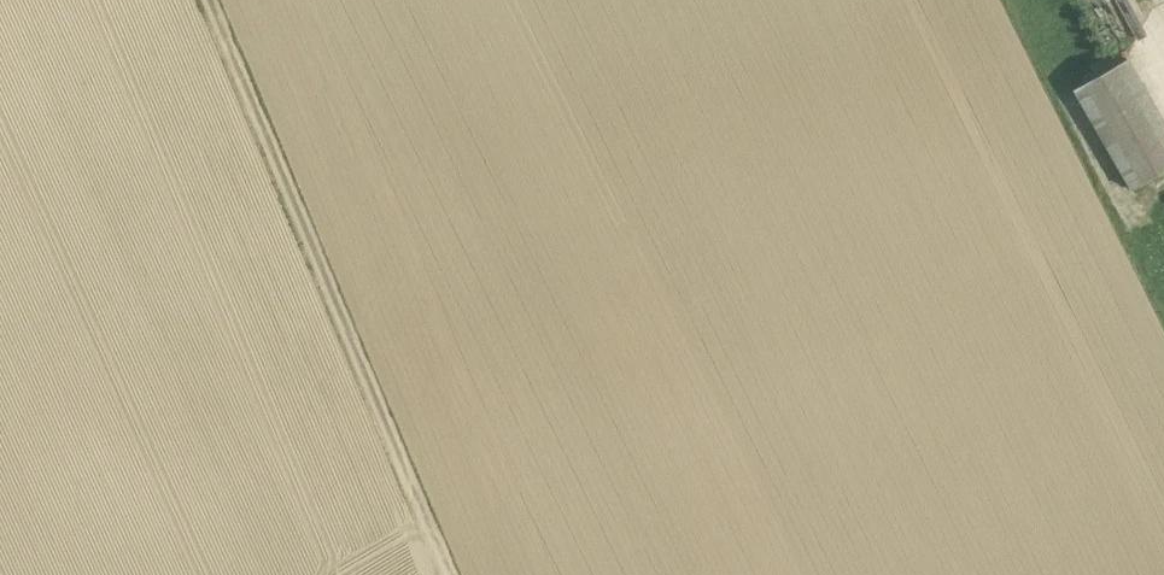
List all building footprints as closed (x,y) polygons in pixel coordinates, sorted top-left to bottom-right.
[(1073,88),(1131,189),(1163,170),(1163,124),(1126,58),(1073,88)]
